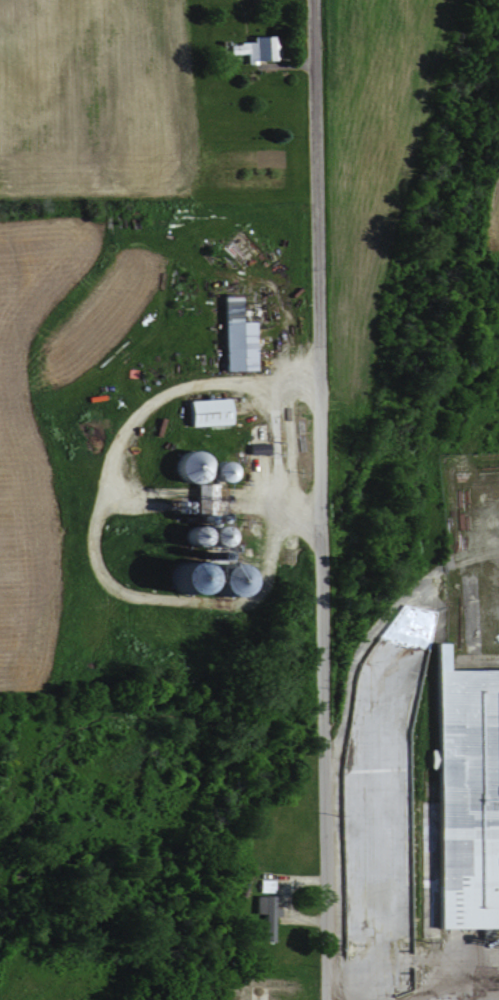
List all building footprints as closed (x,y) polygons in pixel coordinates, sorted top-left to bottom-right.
[(272,60),(271,35),(245,37),(245,42),(224,44),(225,53),(240,52),(241,62),(272,60)] [(218,369),(248,369),(247,320),(230,320),(229,293),(217,293),(218,369)] [(227,397),(180,398),(181,424),(228,423),(227,397)] [(190,481),(190,512),(181,512),(181,518),(177,531),(177,537),(183,537),(205,545),(223,544),(225,539),(224,530),(201,522),(205,510),(214,508),(214,481),(226,481),(228,475),(228,465),(186,449),(168,450),(163,463),(163,477),(176,481),(190,481)] [(498,926),(498,668),(437,668),(437,641),(426,641),(429,926),(498,926)] [(271,879),(256,879),(256,891),(271,891),(271,879)] [(260,912),(259,940),(273,941),(273,916),(275,916),(276,895),(251,894),(251,912),(260,912)] [(294,978),(256,977),(255,992),(294,993),(294,978)]
